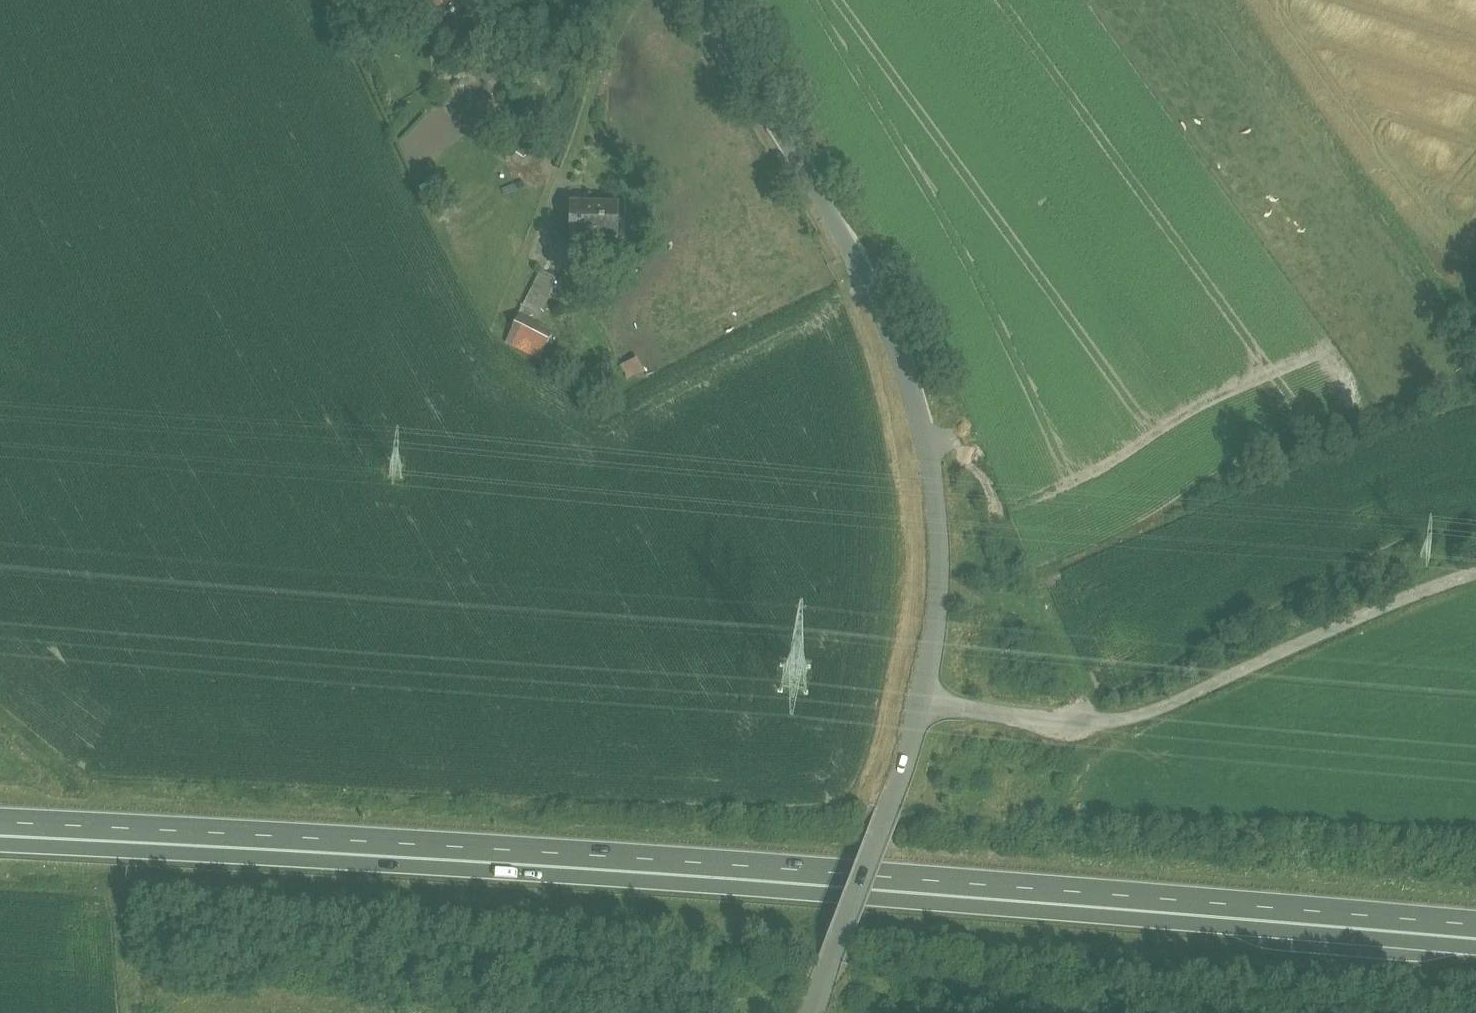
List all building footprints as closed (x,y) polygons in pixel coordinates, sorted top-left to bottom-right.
[(458,43),(448,44),(448,52),(459,51),(458,31),(458,43)] [(467,73),(467,62),(459,62),(459,51),(459,74),(467,73)] [(619,205),(571,204),(570,237),(618,239),(619,205)] [(544,271),(521,316),(534,323),(557,279),(545,272),(545,271),(544,271)] [(534,323),(521,316),(507,341),(541,359),(554,334),(534,323)] [(625,380),(640,373),(633,358),(618,366),(625,380)]
